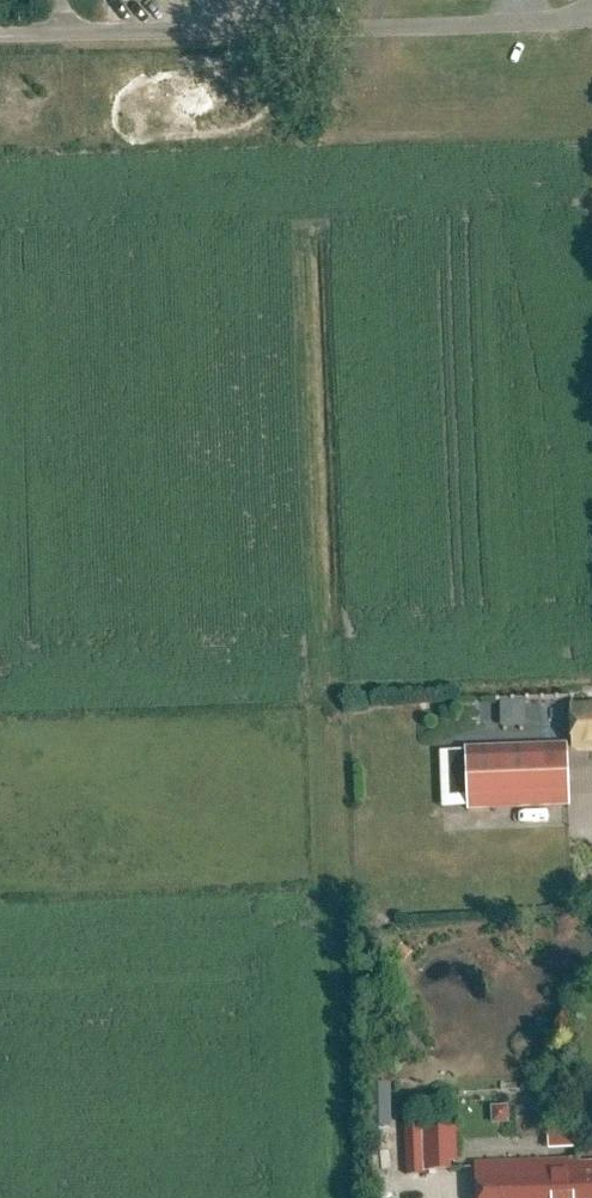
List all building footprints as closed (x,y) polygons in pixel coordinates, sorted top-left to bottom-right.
[(571,708),(573,749),(591,748),(591,707),(571,708)] [(466,748),(468,811),(569,807),(567,744),(466,748)] [(385,1125),(383,1081),(368,1082),(370,1126),(385,1125)] [(458,1160),(457,1128),(421,1129),(421,1127),(404,1127),(406,1175),(423,1174),(422,1170),(451,1169),(451,1160),(458,1160)] [(541,1129),(541,1147),(566,1147),(566,1129),(541,1129)] [(578,1164),(578,1159),(476,1164),(478,1197),(591,1197),(591,1163),(578,1164)]
